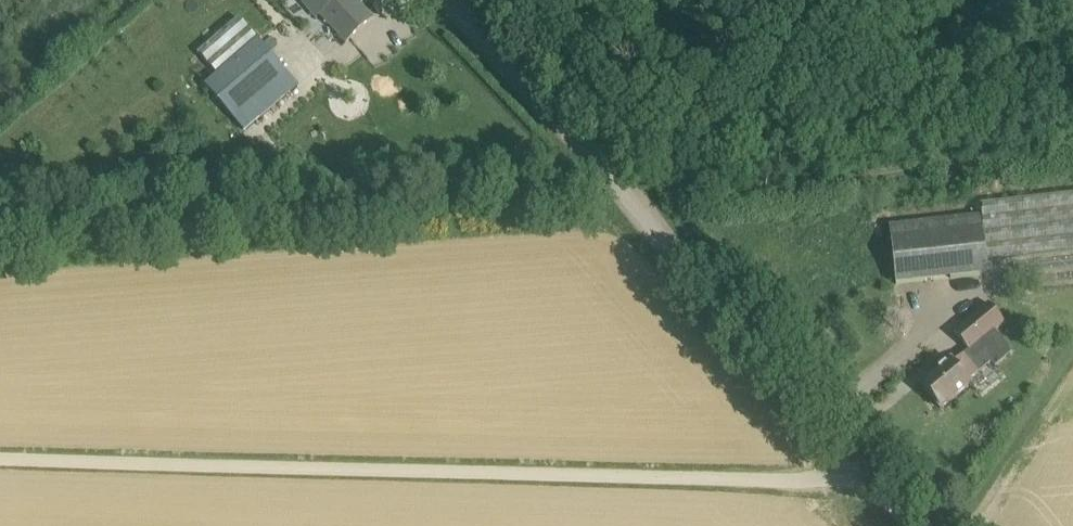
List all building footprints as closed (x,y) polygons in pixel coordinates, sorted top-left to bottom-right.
[(327,6),(322,11),(338,29),(363,7),(356,0),(322,0),(327,6)] [(258,38),(218,73),(199,90),(238,135),(245,128),(247,130),(299,84),(258,38)] [(981,205),(982,215),(988,263),(1072,252),(1072,194),(981,205)] [(988,263),(982,215),(890,226),(896,284),(989,274),(988,263)] [(954,332),(969,351),(1005,322),(989,303),(954,332)] [(951,361),(922,386),(941,409),(971,384),(969,382),(979,373),(992,363),(995,367),(1013,352),(995,330),(969,351),(969,350),(954,363),(951,361)] [(822,340),(835,355),(844,347),(831,332),(822,340)]
